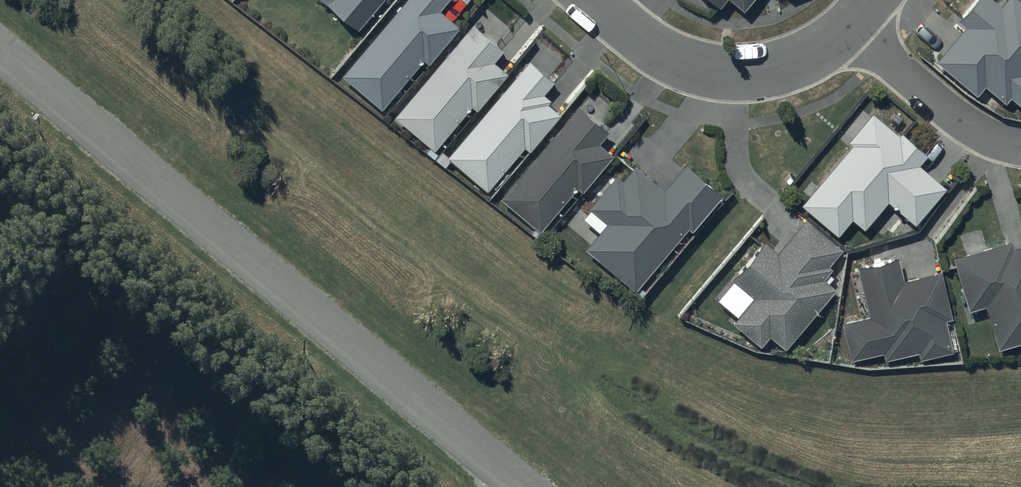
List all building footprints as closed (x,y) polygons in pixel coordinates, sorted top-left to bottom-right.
[(359,30),(384,0),(323,0),(359,30)] [(344,78),(383,110),(423,61),(430,67),(461,30),(440,13),(451,0),(409,0),(344,78)] [(721,9),(729,0),(710,0),(721,9)] [(745,13),(756,0),(729,0),(745,13)] [(1016,0),(1010,0),(1002,9),(991,0),(976,0),(957,23),(965,29),(937,64),(978,97),(986,88),(1006,105),(1012,98),(1020,105),(1020,4),(1016,0)] [(473,22),(393,114),(433,148),(471,105),(475,109),(507,72),(493,60),(504,48),(473,22)] [(527,58),(446,153),(487,188),(523,145),(528,149),(559,112),(547,102),(550,99),(542,92),(553,80),(527,58)] [(578,104),(500,197),(539,229),(576,186),(581,190),(613,154),(598,141),(607,130),(578,104)] [(927,157),(875,113),(848,144),(852,148),(802,206),(838,237),(853,219),(865,229),(888,202),(915,225),(945,190),(918,167),(927,157)] [(664,191),(635,167),(622,183),(617,179),(590,211),(609,226),(587,253),(636,293),(689,229),(694,234),(725,196),(686,164),(664,191)] [(845,252),(806,221),(778,256),(765,245),(719,303),(739,319),(733,326),(761,348),(771,337),(788,350),(836,290),(825,282),(834,270),(831,268),(845,252)] [(954,260),(970,313),(985,309),(998,351),(1020,345),(1020,249),(1014,251),(1011,242),(954,260)] [(899,260),(861,270),(873,320),(845,326),(854,360),(884,352),(887,362),(919,354),(921,361),(955,353),(948,323),(954,321),(942,273),(904,282),(899,260)]
